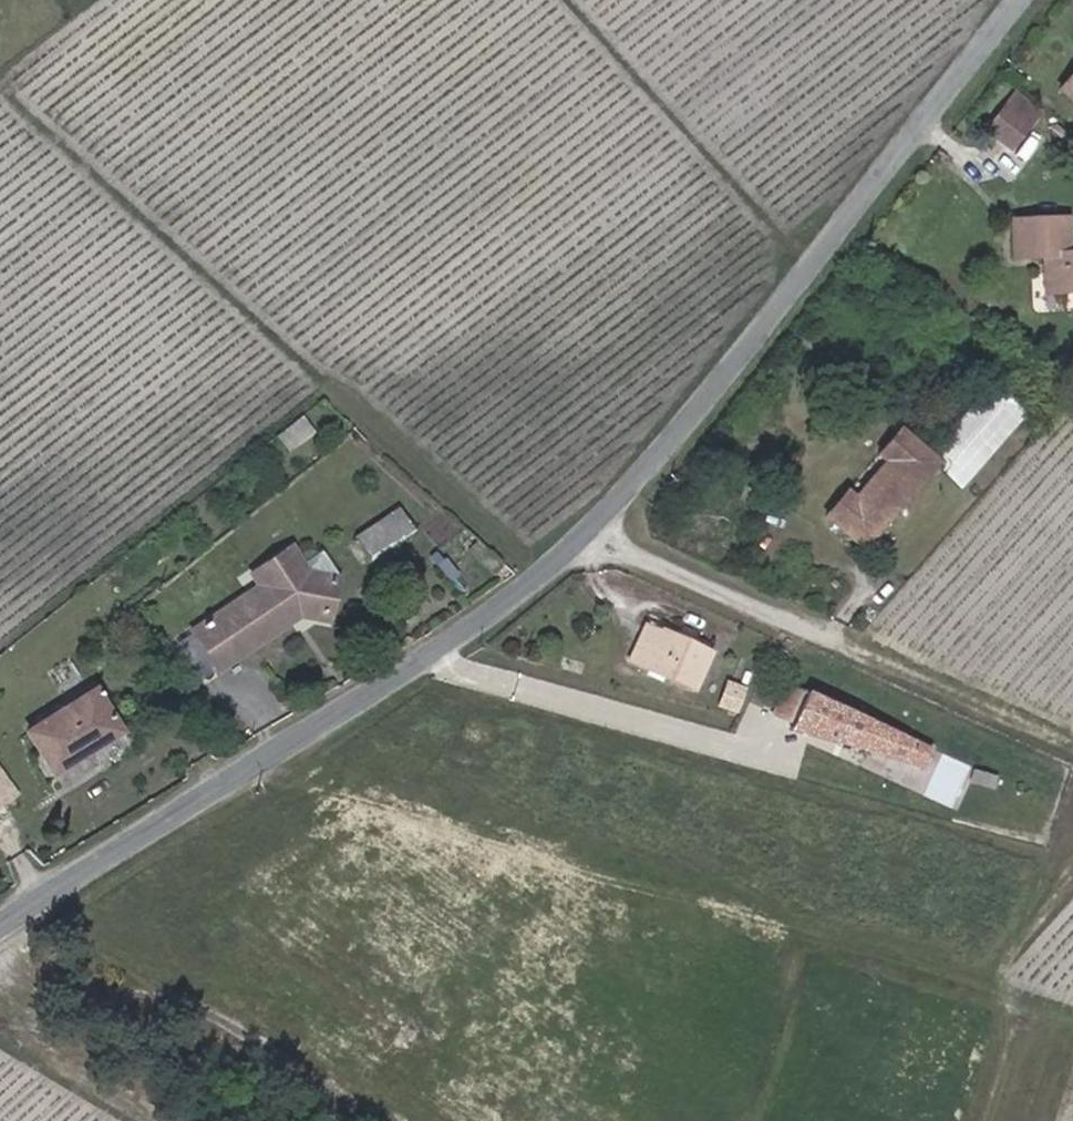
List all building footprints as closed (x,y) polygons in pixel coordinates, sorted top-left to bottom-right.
[(1058,90),(1072,102),(1072,71),(1058,90)] [(1010,149),(1039,112),(1014,92),(985,128),(1010,149)] [(1072,291),(1072,254),(1069,254),(1067,218),(1010,221),(1013,258),(1042,257),(1044,293),(1072,291)] [(962,485),(1023,413),(989,385),(945,436),(952,442),(935,462),(936,462),(962,485)] [(288,448),(310,431),(299,418),(278,435),(288,448)] [(862,548),(936,462),(935,462),(899,430),(878,454),(886,461),(853,499),(845,492),(825,516),(862,548)] [(410,529),(397,512),(388,518),(401,536),(410,529)] [(367,560),(401,536),(388,518),(354,541),(367,560)] [(502,564),(477,540),(467,550),(493,574),(502,564)] [(217,671),(290,623),(285,616),(294,610),(299,617),(312,619),(330,607),(333,594),(320,575),(307,573),(291,548),(250,575),(258,587),(191,632),(217,671)] [(421,608),(411,593),(395,603),(405,619),(421,608)] [(130,620),(135,616),(129,609),(124,614),(130,620)] [(299,617),(294,610),(285,616),(290,623),(299,617)] [(692,689),(708,653),(661,631),(659,633),(645,627),(630,661),(692,689)] [(820,714),(824,703),(786,686),(774,714),(790,721),(812,731),(820,714)] [(51,775),(120,733),(93,691),(25,733),(51,775)] [(820,734),(827,717),(820,714),(812,731),(820,734)] [(809,738),(812,731),(790,721),(787,728),(809,738)] [(992,788),(995,777),(973,771),(970,782),(992,788)] [(0,776),(0,797),(4,803),(14,795),(0,776)]
